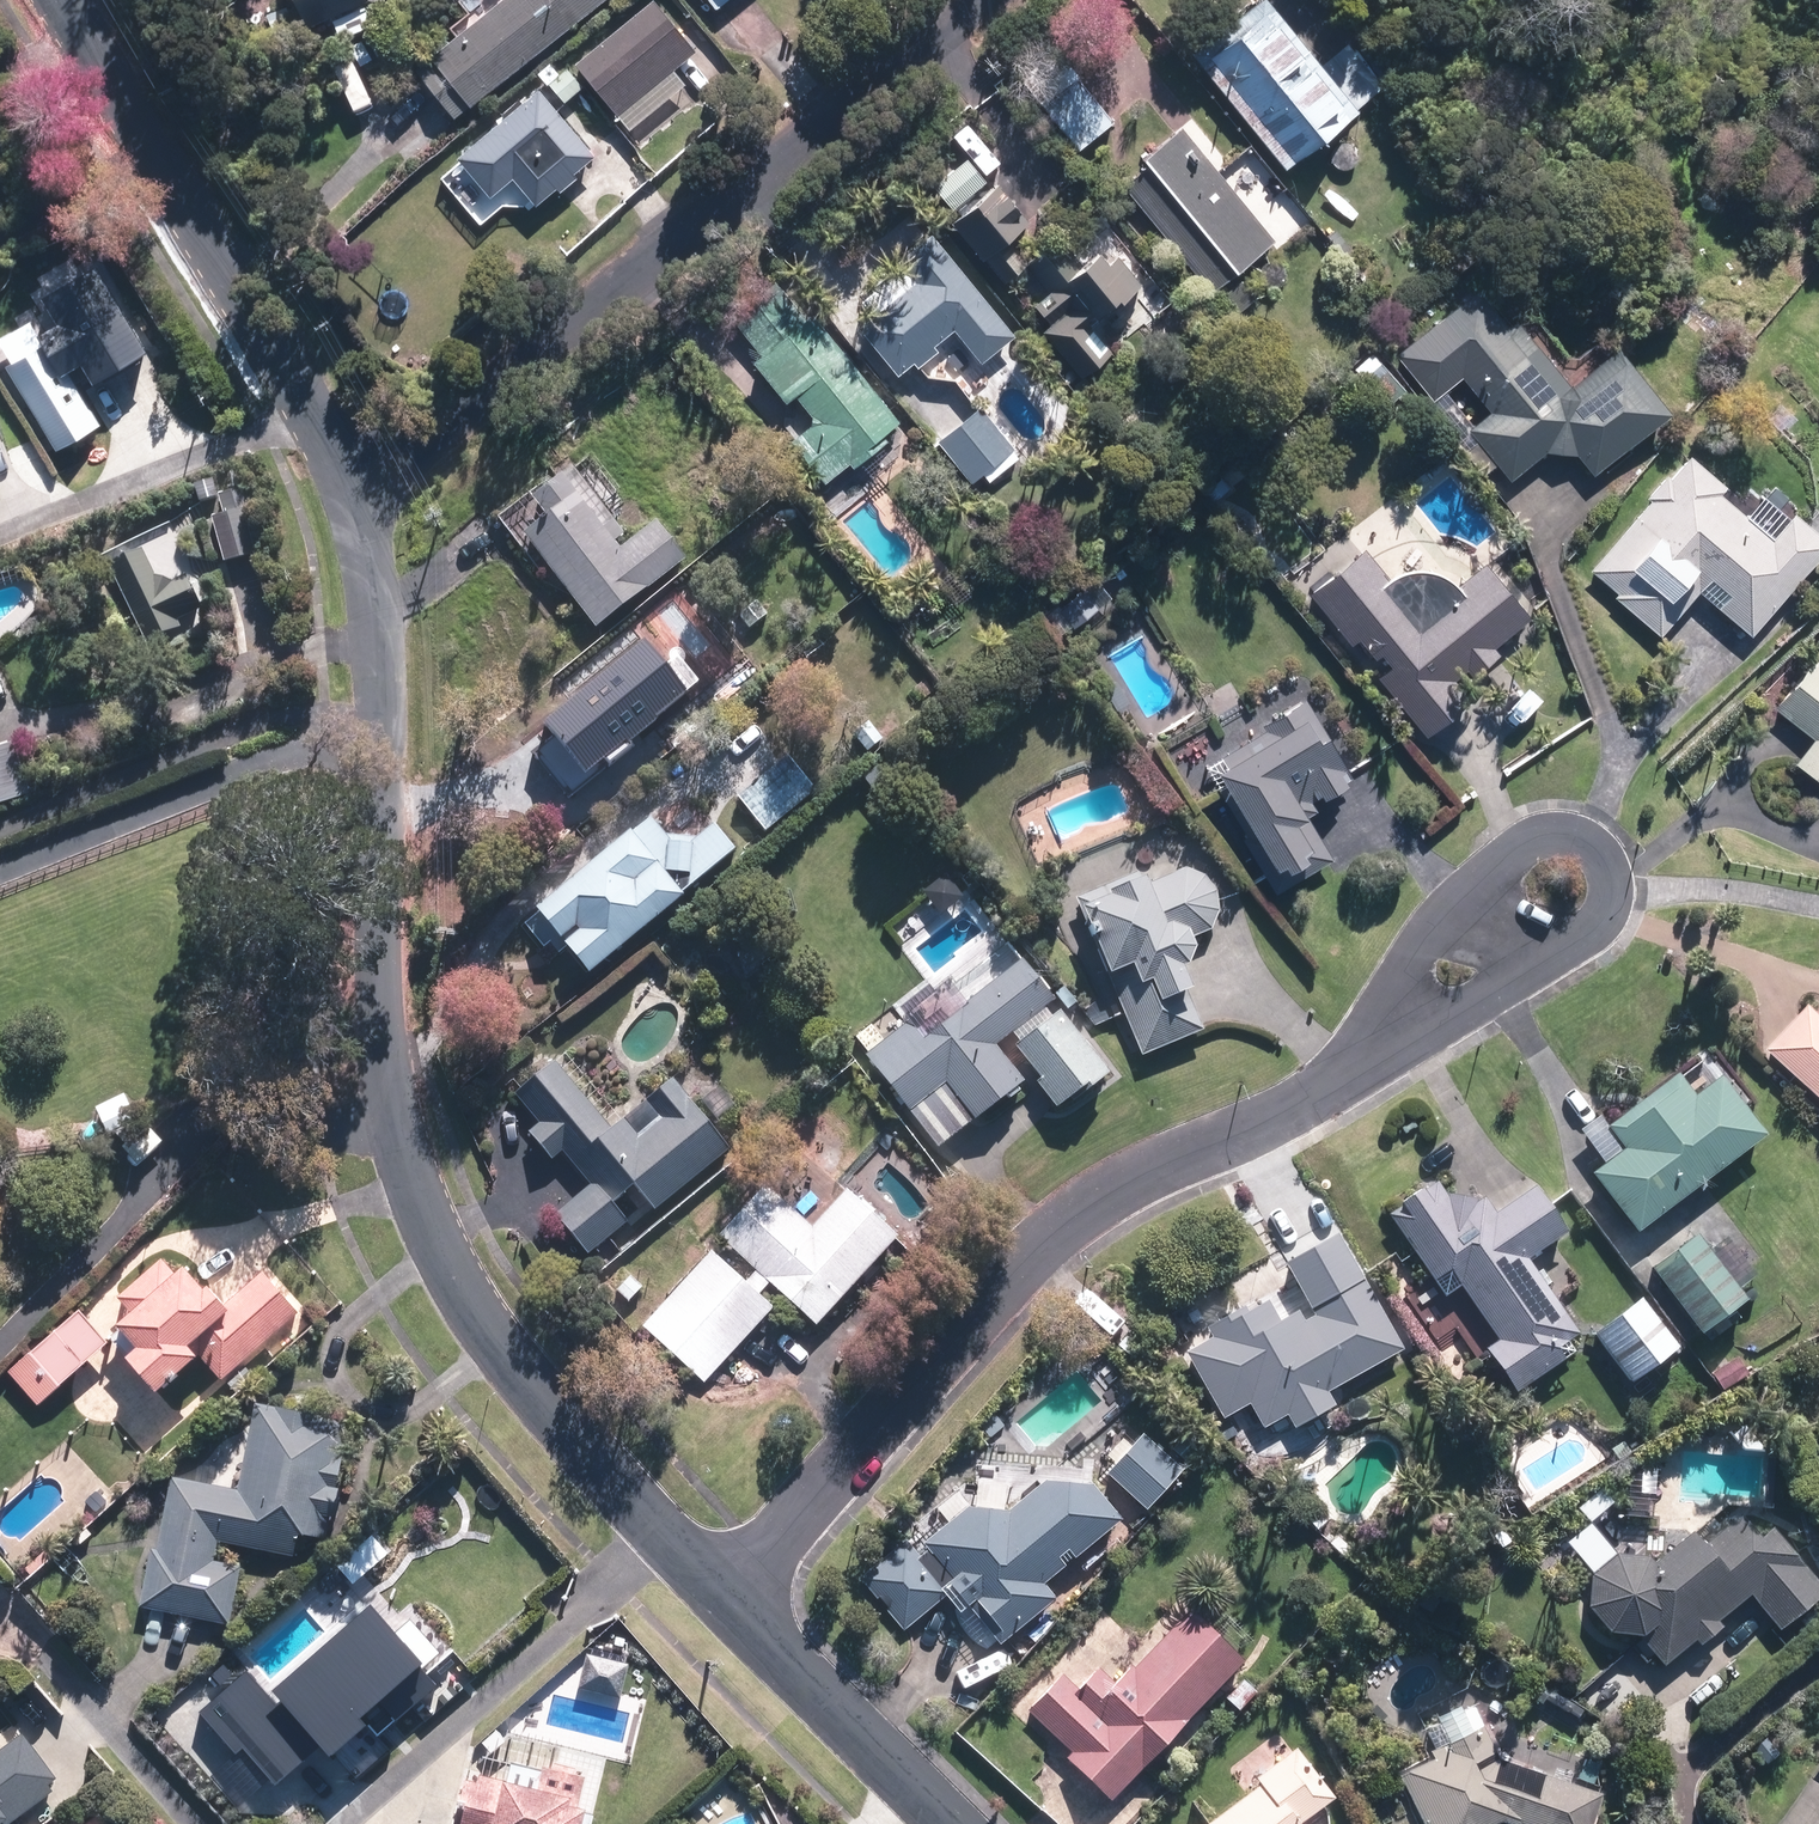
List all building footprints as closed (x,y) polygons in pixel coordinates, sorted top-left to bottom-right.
[(297,15),(329,0),(290,0),(297,15)] [(596,0),(488,0),(408,63),(449,115),(596,0)] [(653,0),(643,0),(569,60),(612,112),(691,47),(653,0)] [(1351,106),(1264,0),(1242,0),(1185,47),(1279,164),(1351,106)] [(1017,75),(1075,148),(1111,119),(1052,46),(1017,75)] [(580,84),(564,64),(545,80),(561,100),(580,84)] [(1375,95),(1350,67),(1336,80),(1361,107),(1375,95)] [(590,152),(533,84),(450,153),(484,193),(507,174),(530,201),(551,184),(555,189),(573,174),(569,170),(590,152)] [(1272,238),(1178,124),(1138,157),(1143,163),(1120,182),(1208,290),(1272,238)] [(992,180),(946,219),(977,256),(980,254),(1001,279),(1024,260),(1003,235),(1024,217),(992,180)] [(1009,331),(925,229),(892,256),(909,277),(853,323),(893,372),(909,359),(913,365),(934,348),(930,342),(949,326),(976,359),(1009,331)] [(1136,281),(1112,252),(1101,260),(1090,246),(1072,260),(1054,238),(1023,263),(1045,290),(1030,302),(1046,321),(1039,327),(1076,373),(1107,349),(1085,322),(1136,281)] [(95,267),(40,301),(90,383),(145,349),(95,267)] [(1218,292),(1235,312),(1264,289),(1248,269),(1218,292)] [(895,419),(806,309),(800,314),(771,278),(725,314),(755,350),(746,358),(780,400),(790,392),(807,413),(806,421),(786,437),(820,480),(845,460),(850,466),(884,437),(879,432),(895,419)] [(1564,382),(1510,315),(1502,321),(1473,285),(1425,324),(1456,361),(1451,366),(1486,409),(1471,423),(1437,382),(1418,397),(1481,473),(1494,463),(1507,479),(1543,450),(1574,452),(1589,472),(1666,409),(1611,343),(1564,382)] [(1081,373),(1070,383),(1079,393),(1090,383),(1081,373)] [(1017,454),(977,404),(934,440),(968,481),(980,472),(986,480),(1017,454)] [(1818,549),(1818,534),(1788,509),(1768,533),(1716,490),(1722,482),(1685,451),(1666,474),(1662,470),(1642,494),(1646,496),(1587,568),(1614,591),(1611,595),(1658,635),(1696,590),(1749,634),(1818,549)] [(590,628),(682,558),(651,519),(615,547),(610,540),(619,533),(605,516),(594,524),(554,472),(523,495),(538,515),(516,532),(590,628)] [(1208,482),(1217,494),(1230,484),(1221,472),(1208,482)] [(206,504),(224,564),(278,548),(260,488),(206,504)] [(1387,576),(1362,545),(1307,591),(1348,643),(1355,636),(1370,655),(1376,650),(1387,663),(1374,674),(1422,734),(1469,697),(1453,677),(1463,668),(1468,675),(1497,651),(1492,645),(1528,616),(1483,560),(1454,583),(1453,584),(1449,581),(1441,575),(1432,571),(1422,568),(1410,568),(1398,570),(1387,576)] [(117,565),(154,644),(189,628),(185,620),(210,609),(194,576),(180,582),(164,576),(152,549),(117,565)] [(1072,625),(1096,606),(1083,589),(1058,607),(1072,625)] [(631,744),(686,691),(638,643),(586,695),(590,698),(579,709),(562,709),(546,724),(558,737),(568,726),(616,775),(639,751),(631,744)] [(1812,653),(1772,706),(1812,737),(1793,762),(1818,782),(1818,659),(1812,653)] [(1330,740),(1303,697),(1260,722),(1267,734),(1210,768),(1217,778),(1212,782),(1243,834),(1240,835),(1273,891),(1330,856),(1305,814),(1315,807),(1311,802),(1350,776),(1327,742),(1330,740)] [(0,749),(0,799),(33,788),(17,743),(0,749)] [(797,750),(747,790),(775,825),(826,785),(797,750)] [(528,907),(582,973),(676,895),(674,893),(728,849),(708,823),(691,838),(660,835),(645,817),(625,833),(621,829),(528,907)] [(1101,975),(1104,974),(1139,1055),(1201,1029),(1175,967),(1179,965),(1187,947),(1184,939),(1208,929),(1216,909),(1213,890),(1201,874),(1183,866),(1141,884),(1135,872),(1073,897),(1076,906),(1073,907),(1101,975)] [(991,1044),(1048,1000),(1016,959),(962,1001),(964,1004),(919,1039),(904,1020),(860,1054),(904,1111),(940,1082),(969,1119),(1018,1080),(991,1044)] [(1762,1050),(1818,1102),(1818,1010),(1815,1014),(1804,1004),(1762,1050)] [(650,1209),(725,1148),(668,1078),(642,1099),(657,1117),(634,1136),(619,1117),(606,1128),(550,1060),(511,1093),(536,1122),(525,1132),(547,1159),(558,1149),(587,1184),(552,1213),(585,1252),(622,1221),(606,1200),(628,1182),(650,1209)] [(1633,1233),(1762,1136),(1718,1076),(1692,1095),(1675,1073),(1604,1126),(1621,1148),(1588,1173),(1633,1233)] [(1574,1334),(1525,1259),(1563,1233),(1533,1187),(1493,1213),(1482,1196),(1476,1201),(1444,1194),(1435,1181),(1386,1214),(1430,1280),(1447,1269),(1494,1341),(1482,1349),(1511,1392),(1560,1360),(1552,1349),(1574,1334)] [(811,1325),(893,1235),(841,1189),(808,1225),(762,1183),(714,1236),(752,1270),(742,1282),(707,1250),(638,1326),(701,1383),(769,1307),(755,1294),(765,1284),(811,1325)] [(1715,1263),(1706,1251),(1693,1234),(1648,1269),(1697,1334),(1742,1300),(1715,1263)] [(1717,1244),(1706,1251),(1715,1263),(1725,1255),(1717,1244)] [(211,1352),(231,1375),(308,1308),(272,1267),(241,1294),(226,1277),(221,1281),(201,1259),(187,1271),(172,1254),(128,1292),(143,1310),(135,1317),(155,1339),(144,1349),(174,1384),(211,1352)] [(1260,1422),(1400,1344),(1356,1265),(1275,1311),(1263,1291),(1242,1303),(1241,1300),(1203,1321),(1260,1422)] [(638,1287),(627,1276),(614,1291),(625,1301),(638,1287)] [(1591,1333),(1628,1383),(1676,1347),(1639,1298),(1591,1333)] [(1746,1374),(1735,1357),(1711,1373),(1722,1390),(1746,1374)] [(1225,1366),(1211,1373),(1218,1386),(1232,1379),(1225,1366)] [(358,1418),(264,1399),(246,1485),(180,1472),(165,1544),(160,1543),(147,1602),(237,1621),(250,1561),(222,1556),(226,1537),(303,1551),(307,1530),(336,1535),(340,1511),(346,1513),(351,1484),(347,1483),(358,1418)] [(1180,1463),(1139,1427),(1103,1467),(1143,1504),(1180,1463)] [(964,1501),(919,1538),(925,1544),(917,1551),(905,1536),(858,1574),(899,1625),(951,1582),(996,1637),(1052,1591),(1039,1575),(1116,1512),(1088,1479),(1043,1473),(1005,1505),(964,1501)] [(101,1485),(89,1497),(101,1509),(113,1498),(101,1485)] [(1770,1522),(1758,1531),(1738,1509),(1702,1540),(1689,1525),(1652,1557),(1646,1550),(1612,1547),(1587,1568),(1585,1601),(1606,1627),(1635,1629),(1661,1660),(1692,1633),(1696,1639),(1719,1620),(1715,1615),(1746,1588),(1777,1624),(1818,1589),(1818,1580),(1770,1522)] [(442,1656),(482,1621),(489,1628),(522,1600),(500,1573),(496,1576),(476,1552),(471,1556),(455,1538),(434,1556),(429,1550),(384,1589),(403,1611),(333,1671),(350,1691),(334,1705),(352,1726),(369,1711),(375,1718),(423,1677),(417,1670),(438,1651),(442,1656)] [(1108,1795),(1241,1655),(1186,1603),(1131,1662),(1125,1656),(1109,1674),(1094,1660),(1073,1682),(1058,1668),(1023,1705),(1067,1746),(1062,1752),(1108,1795)] [(1424,1823),(1493,1823),(1490,1818),(1497,1815),(1522,1823),(1586,1823),(1598,1788),(1496,1754),(1470,1700),(1460,1706),(1456,1700),(1432,1711),(1436,1719),(1423,1725),(1432,1744),(1428,1747),(1431,1755),(1398,1771),(1424,1823)] [(1506,1731),(1516,1729),(1512,1709),(1502,1712),(1506,1731)] [(32,1728),(0,1752),(0,1823),(8,1823),(15,1818),(17,1821),(62,1787),(57,1780),(65,1774),(32,1728)] [(1258,1780),(1199,1823),(1302,1823),(1297,1819),(1333,1792),(1295,1741),(1253,1773),(1258,1780)] [(1591,1780),(1598,1760),(1583,1755),(1576,1776),(1591,1780)] [(604,1802),(590,1798),(596,1772),(553,1761),(549,1781),(522,1774),(521,1779),(488,1771),(487,1777),(476,1774),(465,1823),(470,1823),(599,1823),(604,1802)] [(84,1823),(119,1823),(109,1809),(91,1822),(90,1820),(84,1823)]
